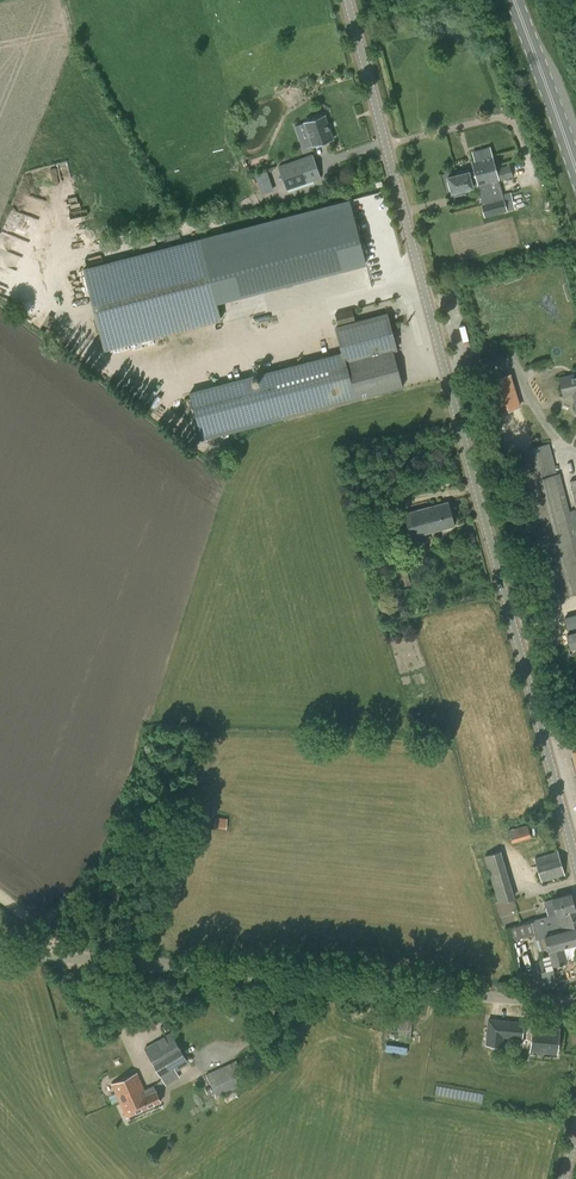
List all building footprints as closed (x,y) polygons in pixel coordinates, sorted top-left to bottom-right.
[(333,138),(325,114),(303,122),(312,146),(333,138)] [(277,166),(286,190),(320,178),(312,154),(277,166)] [(474,173),(495,167),(492,155),(471,160),(473,170),(474,173)] [(507,210),(514,208),(510,192),(502,194),(499,180),(499,179),(513,176),(509,165),(495,168),(495,167),(474,173),(478,185),(482,203),(481,204),(484,217),(507,211),(507,210)] [(456,172),(457,175),(448,177),(452,192),(478,185),(474,173),(473,170),(468,171),(467,169),(456,172)] [(105,350),(220,320),(199,239),(84,269),(105,350)] [(352,309),(335,314),(338,325),(355,321),(352,309)] [(385,350),(392,348),(390,339),(393,338),(387,314),(336,328),(342,352),(359,348),(361,356),(385,350)] [(208,346),(185,349),(186,356),(209,353),(208,346)] [(402,387),(392,348),(385,350),(361,356),(359,348),(342,352),(324,357),(336,404),(402,387)] [(558,379),(563,395),(572,393),(575,407),(575,374),(558,379)] [(519,406),(509,375),(488,382),(498,412),(519,406)] [(566,512),(548,443),(519,451),(551,575),(537,578),(543,601),(556,598),(575,592),(575,509),(566,512)] [(410,537),(454,525),(448,501),(404,513),(410,537)] [(573,633),(567,634),(570,648),(575,646),(575,632),(573,633)] [(226,829),(227,818),(215,816),(213,827),(226,829)] [(511,842),(531,837),(527,824),(508,829),(511,842)] [(498,903),(514,898),(500,850),(483,855),(498,903)] [(541,882),(564,875),(557,850),(534,857),(541,882)] [(548,916),(575,908),(571,893),(551,898),(544,900),(548,916)] [(575,942),(575,912),(575,908),(548,916),(535,919),(535,920),(532,921),(537,939),(538,938),(541,950),(548,948),(548,949),(547,949),(552,966),(568,962),(563,945),(575,942)] [(513,940),(534,934),(531,922),(510,927),(513,940)] [(467,1010),(466,1022),(477,1022),(477,1031),(483,1031),(483,1010),(467,1010)] [(412,1021),(413,1014),(401,1012),(400,1020),(412,1021)] [(514,1021),(498,1020),(497,1028),(488,1027),(486,1044),(499,1045),(500,1034),(503,1035),(513,1035),(514,1021)] [(556,1053),(559,1027),(532,1024),(529,1050),(535,1051),(537,1053),(543,1054),(545,1052),(556,1053)] [(162,1078),(188,1062),(170,1032),(143,1048),(162,1078)] [(236,1060),(207,1073),(214,1088),(242,1076),(236,1060)] [(127,1116),(161,1100),(156,1089),(155,1090),(153,1085),(144,1089),(136,1072),(112,1083),(127,1116)]
